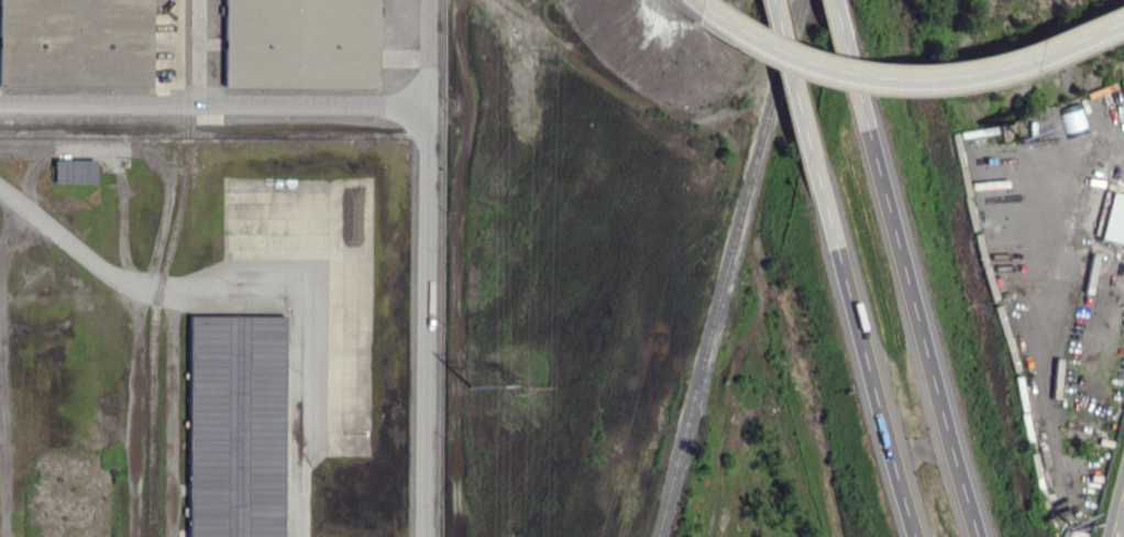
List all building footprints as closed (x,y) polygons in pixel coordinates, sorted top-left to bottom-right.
[(98,159),(57,158),(56,182),(98,183),(98,159)] [(1112,192),(1103,239),(1123,243),(1123,194),(1112,192)] [(287,316),(192,315),(191,536),(286,536),(287,316)]
